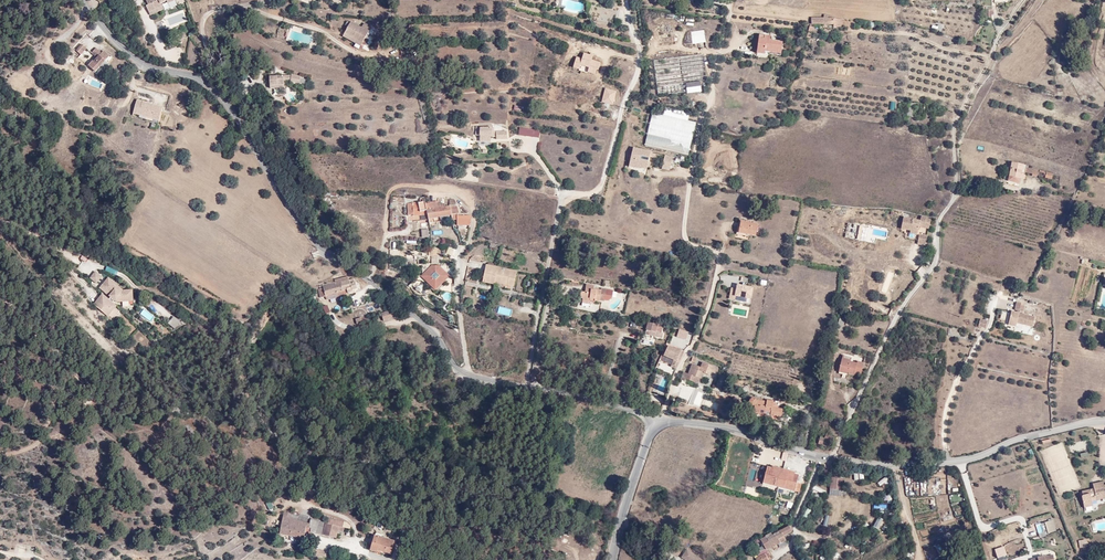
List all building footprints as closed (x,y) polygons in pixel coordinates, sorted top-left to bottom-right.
[(98,0),(90,0),(94,9),(100,6),(98,0)] [(165,0),(166,4),(173,0),(143,0),(145,4),(143,5),(147,12),(160,6),(159,3),(165,0)] [(160,6),(147,12),(148,15),(161,9),(160,6)] [(841,29),(842,20),(827,20),(827,17),(823,17),(823,20),(810,20),(810,26),(833,26),(833,29),(841,29)] [(346,34),(363,44),(372,28),(365,24),(363,28),(352,22),(346,34)] [(686,83),(700,82),(707,81),(704,55),(708,54),(705,30),(650,37),(658,97),(688,93),(686,83)] [(363,44),(346,34),(344,38),(361,47),(363,44)] [(759,34),(756,54),(767,55),(767,53),(782,55),(784,45),(771,43),(771,39),(771,36),(759,34)] [(187,47),(186,45),(189,43),(187,39),(178,43),(180,47),(182,46),(183,48),(187,47)] [(85,50),(80,46),(74,53),(79,57),(85,50)] [(96,59),(93,63),(100,68),(108,57),(102,52),(100,54),(94,50),(90,55),(96,59)] [(93,63),(91,67),(97,71),(100,68),(93,63)] [(283,79),(274,79),(274,87),(283,87),(283,85),(290,84),(290,85),(298,87),(300,80),(290,78),(290,79),(283,79)] [(688,93),(701,92),(700,82),(686,83),(688,93)] [(138,102),(134,115),(140,117),(141,115),(155,120),(155,119),(160,121),(164,111),(152,106),(151,109),(147,108),(147,105),(138,102)] [(652,114),(648,129),(691,139),(695,125),(686,122),(688,114),(664,108),(662,116),(652,114)] [(141,115),(140,117),(160,124),(160,121),(155,119),(155,120),(141,115)] [(493,129),(476,129),(476,136),(484,136),(492,136),(492,138),(497,138),(497,140),(509,141),(509,133),(495,133),(493,132),(493,129)] [(691,139),(648,129),(644,145),(687,155),(691,139)] [(526,130),(526,137),(539,139),(540,132),(526,130)] [(664,157),(661,169),(669,171),(672,158),(664,157)] [(1025,165),(1013,163),(1010,176),(1023,179),(1025,180),(1027,172),(1026,172),(1027,168),(1024,167),(1025,165)] [(1009,181),(1021,185),(1023,179),(1010,176),(1009,181)] [(458,216),(457,207),(450,207),(445,207),(445,204),(439,205),(439,209),(427,211),(425,203),(425,202),(407,204),(408,214),(413,213),(413,216),(427,215),(428,219),(434,219),(436,219),(444,217),(451,215),(451,220),(456,220),(470,219),(470,215),(458,216)] [(439,209),(439,205),(438,202),(425,203),(427,211),(439,209)] [(920,228),(920,226),(921,224),(931,226),(932,219),(923,216),(922,221),(905,217),(903,228),(912,230),(911,232),(921,234),(919,244),(927,246),(929,235),(919,233),(920,228)] [(758,226),(748,223),(741,222),(740,228),(739,233),(755,236),(758,226)] [(856,239),(875,242),(875,238),(886,239),(888,229),(853,223),(852,231),(847,230),(846,233),(857,235),(856,239)] [(421,229),(422,238),(430,237),(429,229),(421,229)] [(447,246),(446,255),(453,256),(454,247),(447,246)] [(507,282),(506,286),(513,287),(516,271),(485,264),(482,282),(493,284),(493,283),(494,279),(507,282)] [(440,275),(432,265),(425,265),(416,273),(427,286),(440,275)] [(117,275),(118,270),(107,266),(105,271),(117,275)] [(91,280),(98,286),(104,279),(97,273),(91,280)] [(116,284),(110,279),(107,283),(113,287),(116,284)] [(349,284),(349,282),(334,286),(337,297),(351,293),(351,290),(356,289),(354,283),(349,284)] [(112,299),(116,303),(134,302),(134,293),(125,294),(123,296),(117,291),(120,288),(116,284),(113,287),(107,283),(104,287),(112,294),(110,297),(112,299)] [(593,286),(584,285),(583,290),(585,291),(585,293),(580,292),(579,299),(581,299),(581,304),(583,304),(584,303),(585,303),(585,305),(588,305),(589,299),(594,300),(593,302),(598,303),(599,302),(603,303),(603,301),(606,302),(611,299),(612,291),(600,289),(600,291),(593,290),(593,286)] [(735,296),(750,299),(752,288),(737,285),(736,289),(731,289),(730,299),(735,300),(735,296)] [(324,297),(325,300),(337,297),(334,286),(321,289),(318,290),(319,298),(324,297)] [(104,287),(101,289),(110,297),(112,294),(104,287)] [(134,291),(125,292),(120,288),(117,291),(123,296),(125,294),(134,293),(134,291)] [(116,306),(115,305),(110,301),(104,296),(101,299),(105,303),(103,306),(99,302),(95,306),(110,319),(115,312),(113,310),(116,306)] [(534,307),(535,300),(523,298),(522,305),(534,307)] [(1025,303),(1017,301),(1015,309),(1019,310),(1018,312),(1012,310),(1008,322),(1016,324),(1017,322),(1033,325),(1035,316),(1023,312),(1025,303)] [(390,312),(381,314),(383,321),(391,319),(390,312)] [(168,323),(174,329),(181,322),(174,316),(168,323)] [(654,322),(649,322),(646,334),(663,338),(664,335),(662,334),(663,327),(661,327),(662,323),(658,323),(659,318),(654,317),(654,322)] [(679,329),(676,337),(686,340),(688,332),(679,329)] [(675,360),(672,366),(678,368),(684,351),(677,348),(676,349),(668,346),(664,356),(675,360)] [(845,359),(842,370),(851,372),(851,374),(856,375),(857,374),(862,376),(866,364),(860,362),(859,363),(845,359)] [(701,380),(704,374),(709,376),(711,372),(716,375),(718,369),(703,362),(700,368),(693,364),(688,374),(683,372),(680,379),(685,381),(685,379),(698,384),(700,380),(701,380)] [(763,402),(757,401),(756,400),(755,399),(754,399),(752,399),(751,400),(751,404),(753,405),(755,406),(754,413),(765,414),(765,412),(771,413),(771,415),(782,416),(782,410),(778,409),(778,406),(777,404),(776,403),(774,402),(766,401),(766,403),(763,402)] [(827,436),(826,439),(822,438),(820,444),(834,448),(837,438),(827,436)] [(768,467),(764,483),(779,487),(783,471),(779,470),(778,472),(772,470),(773,468),(768,467)] [(783,471),(779,487),(793,491),(796,491),(800,492),(801,493),(803,484),(797,483),(799,476),(795,474),(794,476),(789,475),(790,473),(783,471)] [(880,486),(888,480),(885,476),(877,483),(880,486)] [(830,488),(842,490),(843,478),(832,477),(830,488)] [(1103,487),(1103,485),(1102,481),(1092,483),(1093,487),(1094,489),(1103,487)] [(1093,487),(1082,491),(1083,494),(1081,495),(1084,507),(1093,505),(1093,501),(1104,498),(1104,484),(1103,485),(1103,487),(1094,489),(1093,487)] [(293,514),(284,512),(279,535),(307,541),(308,534),(310,525),(308,525),(309,520),(299,517),(298,520),(292,519),(293,514)] [(879,530),(884,523),(878,518),(873,524),(879,530)] [(1052,519),(1044,522),(1048,533),(1056,531),(1052,519)] [(310,525),(308,534),(315,536),(318,522),(311,520),(310,525)] [(342,534),(344,524),(332,520),(330,525),(318,522),(315,536),(336,540),(338,534),(342,534)] [(1043,523),(1035,526),(1039,536),(1047,533),(1043,523)] [(790,526),(782,530),(785,536),(793,532),(790,526)] [(785,536),(782,530),(776,534),(774,535),(771,536),(770,538),(768,536),(762,540),(765,545),(764,546),(765,549),(759,552),(754,555),(757,559),(770,559),(766,554),(769,552),(767,549),(773,547),(782,543),(782,544),(787,541),(785,536)] [(374,553),(387,557),(391,544),(381,541),(382,538),(373,535),(368,553),(373,555),(374,553)] [(1086,547),(1085,540),(1078,542),(1079,549),(1086,547)] [(691,552),(688,550),(683,558),(685,559),(694,559),(691,552)] [(691,552),(694,559),(702,559),(691,552)] [(991,556),(993,559),(1002,559),(1008,558),(1006,552),(991,556)]
